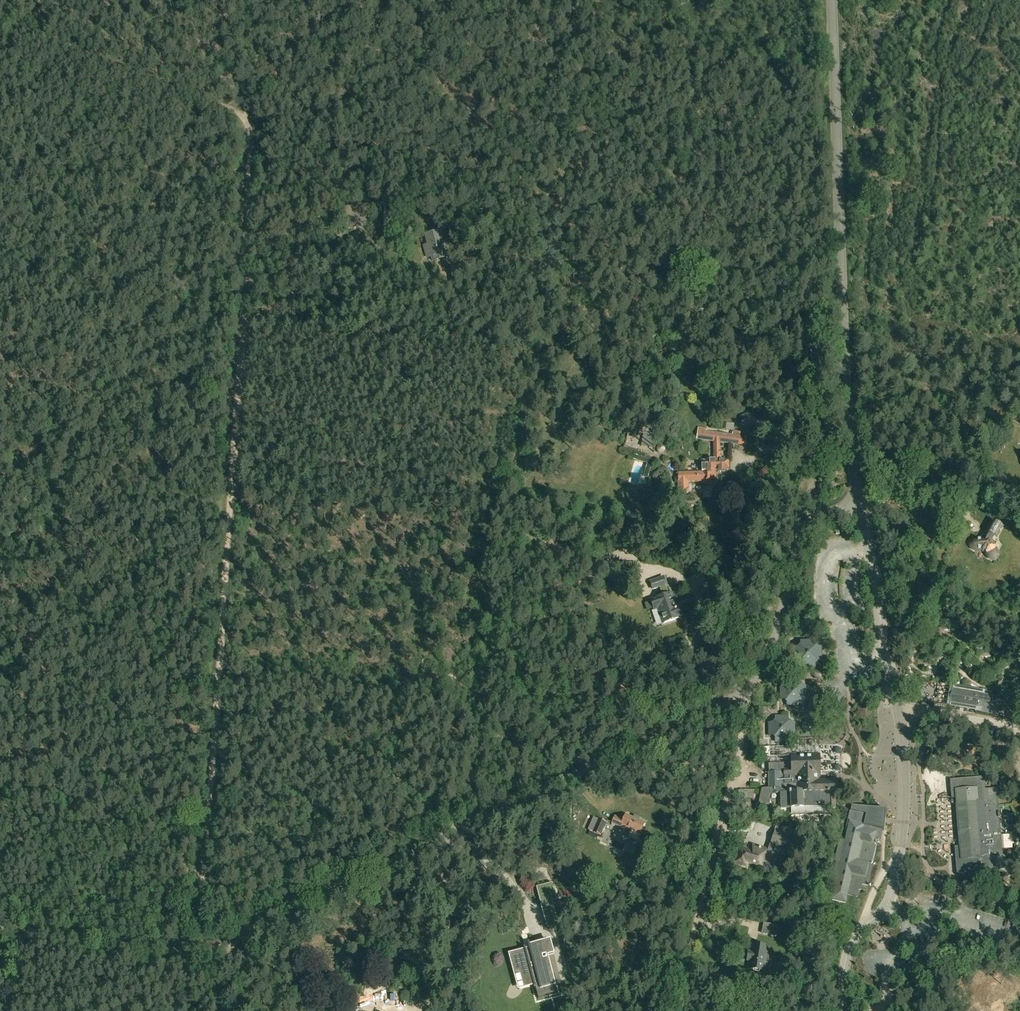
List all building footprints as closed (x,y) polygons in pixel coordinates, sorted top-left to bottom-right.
[(344,238),(343,228),(323,231),(324,241),(344,238)] [(433,260),(447,257),(440,231),(426,235),(429,246),(425,247),(427,255),(431,254),(433,260)] [(453,278),(455,278),(470,274),(468,263),(461,265),(450,268),(453,278)] [(699,428),(697,439),(713,441),(731,443),(732,436),(705,433),(706,429),(699,428)] [(720,460),(719,446),(714,447),(714,460),(702,461),(702,473),(678,474),(679,493),(687,493),(687,482),(704,482),(704,484),(712,484),(712,478),(715,478),(715,470),(729,469),(728,459),(720,460)] [(993,540),(994,537),(996,538),(1002,526),(994,521),(987,533),(989,534),(987,537),(983,534),(981,539),(977,538),(974,541),(972,545),(974,548),(978,550),(981,549),(985,548),(986,548),(987,552),(989,555),(993,558),(997,557),(998,554),(998,553),(998,551),(999,552),(1002,545),(993,540)] [(677,607),(673,594),(669,595),(665,586),(666,586),(663,578),(650,582),(652,590),(659,588),(662,597),(650,601),(653,610),(658,609),(663,624),(685,617),(682,605),(677,607)] [(819,643),(794,643),(795,668),(819,668),(819,643)] [(799,686),(799,680),(787,680),(787,686),(781,686),(781,699),(786,699),(787,705),(799,705),(799,699),(805,699),(805,686),(799,686)] [(952,690),(953,685),(940,683),(937,704),(949,706),(950,701),(952,690)] [(952,690),(950,701),(976,706),(978,694),(952,690)] [(788,724),(788,718),(775,718),(775,724),(769,724),(769,736),(775,736),(775,742),(788,742),(788,736),(794,736),(794,724),(788,724)] [(780,794),(780,810),(792,810),(836,809),(835,798),(837,798),(836,779),(820,780),(819,755),(791,756),(791,769),(784,770),(784,773),(768,774),(769,789),(761,790),(758,804),(768,806),(771,795),(776,795),(776,794),(780,794)] [(1000,870),(999,856),(1003,856),(1000,819),(1000,813),(999,813),(998,800),(983,801),(981,778),(950,780),(952,799),(958,798),(962,847),(955,848),(958,874),(1000,870)] [(851,813),(850,813),(846,828),(848,828),(845,841),(842,841),(838,859),(837,859),(833,876),(835,876),(830,900),(845,903),(847,895),(857,898),(859,890),(861,891),(862,885),(867,886),(872,867),(868,866),(868,865),(872,863),(876,846),(873,845),(875,837),(880,839),(882,830),(884,830),(884,826),(884,821),(883,821),(885,809),(852,805),(851,813)] [(775,821),(775,812),(767,813),(767,821),(775,821)] [(645,824),(625,815),(623,820),(615,817),(612,824),(626,830),(627,828),(640,834),(645,824)] [(599,819),(593,832),(600,835),(606,823),(599,819)] [(793,852),(799,834),(777,825),(767,850),(752,844),(752,846),(742,842),(737,855),(736,854),(734,861),(745,865),(746,861),(761,867),(763,862),(773,866),(778,853),(787,857),(790,850),(793,852)] [(778,925),(763,923),(762,933),(777,936),(778,925)] [(542,997),(552,994),(538,944),(529,947),(530,950),(515,954),(518,963),(515,964),(516,971),(520,970),(523,982),(537,979),(542,997)] [(767,949),(752,946),(749,969),(763,972),(765,964),(767,964),(768,956),(766,956),(767,949)]
